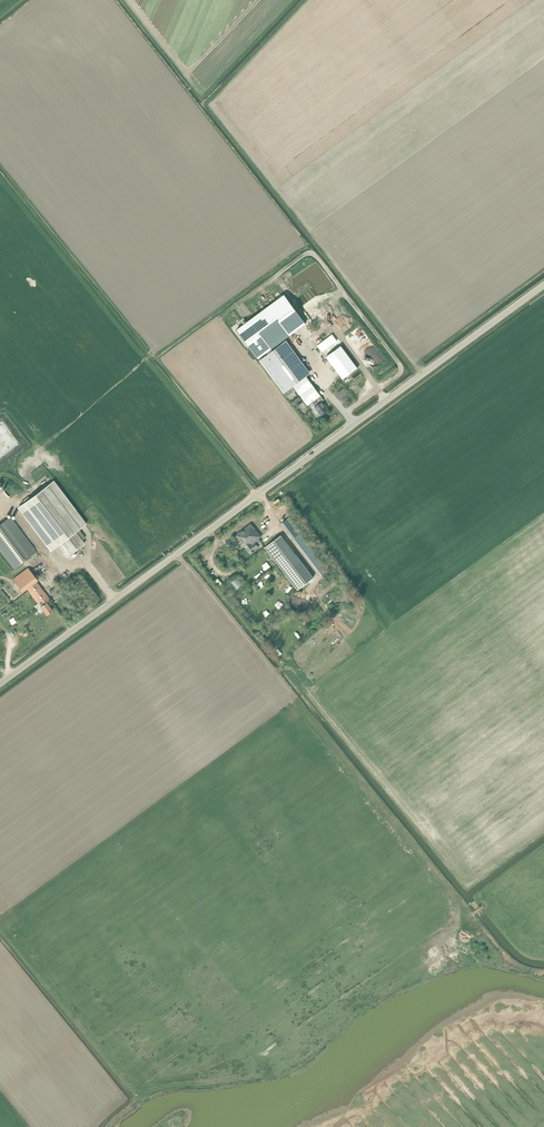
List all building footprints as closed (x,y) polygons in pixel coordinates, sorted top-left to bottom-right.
[(307,405),(309,404),(316,399),(321,396),(283,345),(273,352),(271,349),(306,324),(284,295),(237,330),(258,359),(267,352),(269,355),(260,362),(287,398),(296,390),(307,405)] [(341,346),(326,357),(343,379),(357,368),(341,346)] [(316,399),(309,404),(312,409),(315,407),(321,415),(328,410),(324,406),(325,405),(322,401),(319,403),(316,399)] [(54,484),(20,510),(52,551),(58,546),(67,558),(84,545),(82,543),(81,541),(85,538),(79,530),(80,529),(85,525),(86,525),(54,484)] [(0,523),(0,550),(14,568),(36,551),(10,516),(0,523)] [(289,517),(279,525),(291,540),(292,540),(294,543),(294,542),(322,579),(330,573),(299,534),(301,532),(289,517)] [(236,535),(246,549),(250,555),(259,548),(255,543),(254,542),(261,537),(255,528),(253,529),(250,524),(243,530),(236,535)] [(281,536),(265,548),(298,590),(313,578),(281,536)] [(277,566),(275,568),(281,576),(283,574),(277,566)] [(27,588),(41,606),(47,602),(50,599),(37,581),(38,580),(28,568),(13,580),(22,592),(27,588)] [(237,578),(231,583),(237,589),(242,585),(240,583),(241,582),(237,578)] [(54,597),(62,591),(58,585),(50,591),(54,597)] [(47,602),(41,606),(47,615),(53,611),(47,602)]
